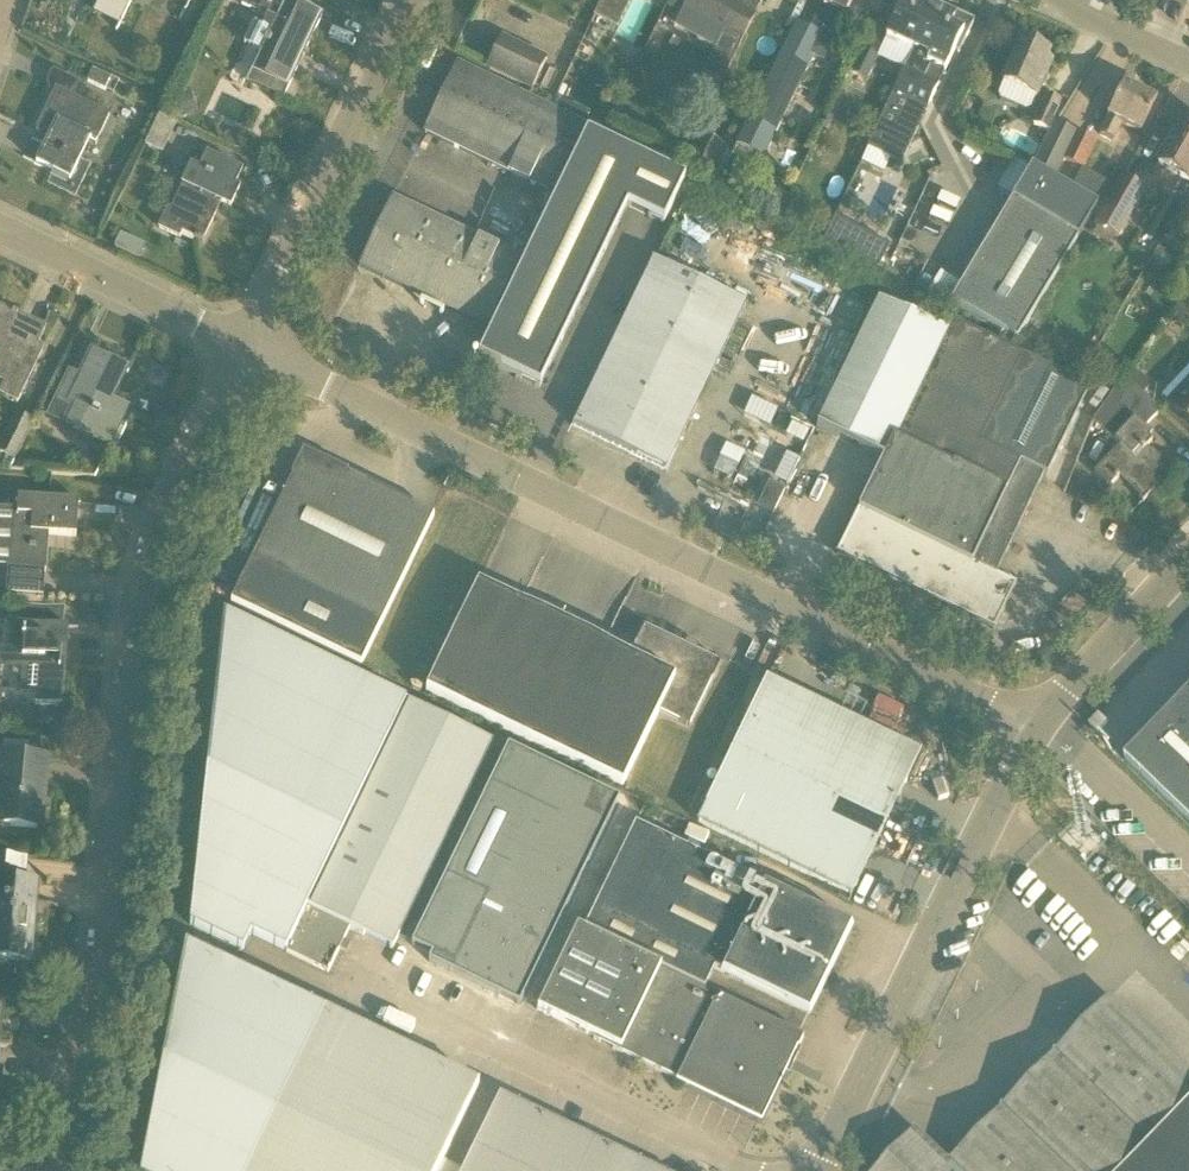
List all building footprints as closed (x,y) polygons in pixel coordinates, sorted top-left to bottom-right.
[(95,9),(122,22),(133,0),(100,0),(95,9)] [(262,54),(253,71),(289,88),(322,18),(297,6),(300,0),(229,0),(242,6),(266,17),(262,28),(255,24),(244,45),(262,54)] [(594,16),(618,28),(631,0),(602,0),(594,16)] [(736,6),(724,0),(689,0),(684,9),(724,31),(736,6)] [(846,14),(853,0),(823,0),(822,3),(809,31),(824,39),(835,44),(849,15),(846,14)] [(936,4),(926,0),(903,0),(897,13),(886,37),(913,50),(915,51),(936,4)] [(962,35),(967,37),(975,21),(973,20),(971,26),(954,18),(956,14),(936,4),(915,51),(913,50),(867,149),(901,165),(926,110),(927,110),(939,85),(938,85),(945,71),(945,72),(962,35)] [(722,84),(755,15),(736,6),(724,31),(703,74),(722,84)] [(824,39),(809,31),(795,24),(734,145),(763,160),(824,39)] [(503,40),(489,69),(532,89),(546,60),(503,40)] [(1004,84),(1036,98),(1051,65),(1046,62),(1048,56),(1047,55),(1051,46),(1038,40),(1034,50),(1021,44),(1004,84)] [(866,83),(879,58),(863,49),(850,74),(866,83)] [(586,124),(457,63),(424,132),(552,194),(586,124)] [(106,90),(111,78),(94,70),(88,82),(106,90)] [(1123,125),(1130,128),(1141,134),(1156,101),(1152,99),(1153,96),(1143,91),(1142,94),(1124,85),(1108,117),(1100,135),(1114,142),(1123,125)] [(70,181),(91,138),(97,141),(109,115),(95,108),(56,89),(36,130),(42,133),(44,130),(51,133),(36,164),(70,181)] [(1033,125),(1048,131),(1061,102),(1047,95),(1033,125)] [(159,114),(144,146),(163,155),(178,123),(159,114)] [(1186,117),(1159,164),(1188,181),(1188,118),(1186,117)] [(1083,170),(1096,143),(1076,133),(1056,123),(1034,168),(1055,181),(1065,161),(1082,170),(1083,170)] [(627,207),(663,225),(685,179),(587,132),(479,359),(540,388),(627,207)] [(729,151),(707,140),(698,136),(683,168),(691,172),(713,183),(729,151)] [(182,185),(187,188),(175,213),(169,210),(160,228),(180,238),(182,233),(195,239),(194,241),(203,245),(205,241),(204,241),(216,214),(215,214),(220,203),(231,209),(240,189),(235,187),(243,171),(207,154),(200,170),(191,166),(182,185)] [(1032,168),(951,303),(1017,342),(1098,207),(1055,181),(1032,168)] [(1104,209),(1116,188),(1083,170),(1082,170),(1070,189),(1098,205),(1104,209)] [(1122,177),(1116,188),(1104,209),(1094,226),(1118,240),(1146,191),(1122,177)] [(359,267),(360,267),(487,328),(521,259),(392,197),(359,267)] [(1182,250),(1188,239),(1188,212),(1182,208),(1163,238),(1182,250)] [(877,268),(889,245),(835,216),(824,240),(877,268)] [(677,273),(653,261),(573,427),(666,471),(745,305),(730,298),(754,246),(700,220),(677,273)] [(114,249),(123,252),(128,241),(120,237),(114,249)] [(917,289),(927,296),(935,282),(925,276),(917,289)] [(883,460),(837,554),(994,630),(1016,585),(996,575),(1044,475),(1047,476),(1092,383),(1073,373),(1071,377),(1067,375),(1066,378),(951,321),(947,331),(880,299),(817,428),(883,460)] [(404,324),(425,332),(432,314),(412,305),(404,324)] [(23,392),(43,350),(37,347),(45,332),(18,319),(18,317),(13,314),(12,316),(0,310),(0,351),(0,352),(0,380),(6,383),(1,393),(18,401),(23,392)] [(76,389),(65,384),(58,398),(74,406),(65,425),(110,447),(128,411),(112,403),(127,371),(93,355),(76,389)] [(466,382),(461,391),(468,394),(473,386),(466,382)] [(1161,411),(1144,395),(1130,382),(1093,422),(1119,447),(1094,474),(1112,491),(1120,482),(1143,503),(1172,471),(1147,448),(1152,443),(1142,433),(1146,430),(1145,429),(1161,411)] [(1172,407),(1188,423),(1188,389),(1172,407)] [(297,634),(369,485),(348,475),(348,474),(304,452),(292,476),(293,476),(232,603),(297,634)] [(771,479),(758,508),(772,515),(785,486),(771,479)] [(369,485),(297,634),(362,666),(434,516),(369,485)] [(49,536),(76,538),(79,502),(19,496),(13,569),(46,572),(49,536)] [(690,728),(721,663),(696,651),(699,645),(687,639),(684,645),(644,626),(629,657),(479,584),(427,692),(623,787),(659,713),(690,728)] [(18,601),(16,624),(5,623),(1,670),(22,671),(21,694),(36,695),(35,706),(62,708),(69,628),(63,628),(65,605),(18,601)] [(392,950),(491,745),(224,615),(190,925),(242,951),(250,935),(328,973),(350,929),(392,950)] [(921,753),(767,679),(697,823),(852,897),(921,753)] [(1184,700),(1126,760),(1188,821),(1188,705),(1184,700)] [(430,962),(519,1005),(584,873),(618,801),(508,748),(413,946),(433,956),(430,962)] [(1,825),(1,826),(42,830),(44,807),(39,806),(43,760),(1,756),(0,768),(0,825),(1,825)] [(714,970),(809,1015),(851,928),(636,824),(585,931),(661,969),(705,990),(714,970)] [(25,884),(0,881),(0,959),(30,961),(36,885),(25,884)] [(661,969),(585,931),(578,928),(539,1010),(595,1038),(594,1040),(620,1052),(661,969)] [(442,1164),(451,1146),(450,1145),(478,1087),(186,946),(142,1170),(457,1170),(442,1164)] [(748,1112),(760,1118),(794,1046),(799,1048),(804,1038),(705,990),(661,969),(620,1052),(688,1085),(689,1082),(748,1110),(748,1112)] [(1111,1000),(947,1170),(1188,1170),(1188,1074),(1111,1000)] [(500,1097),(464,1170),(654,1170),(500,1097)]
